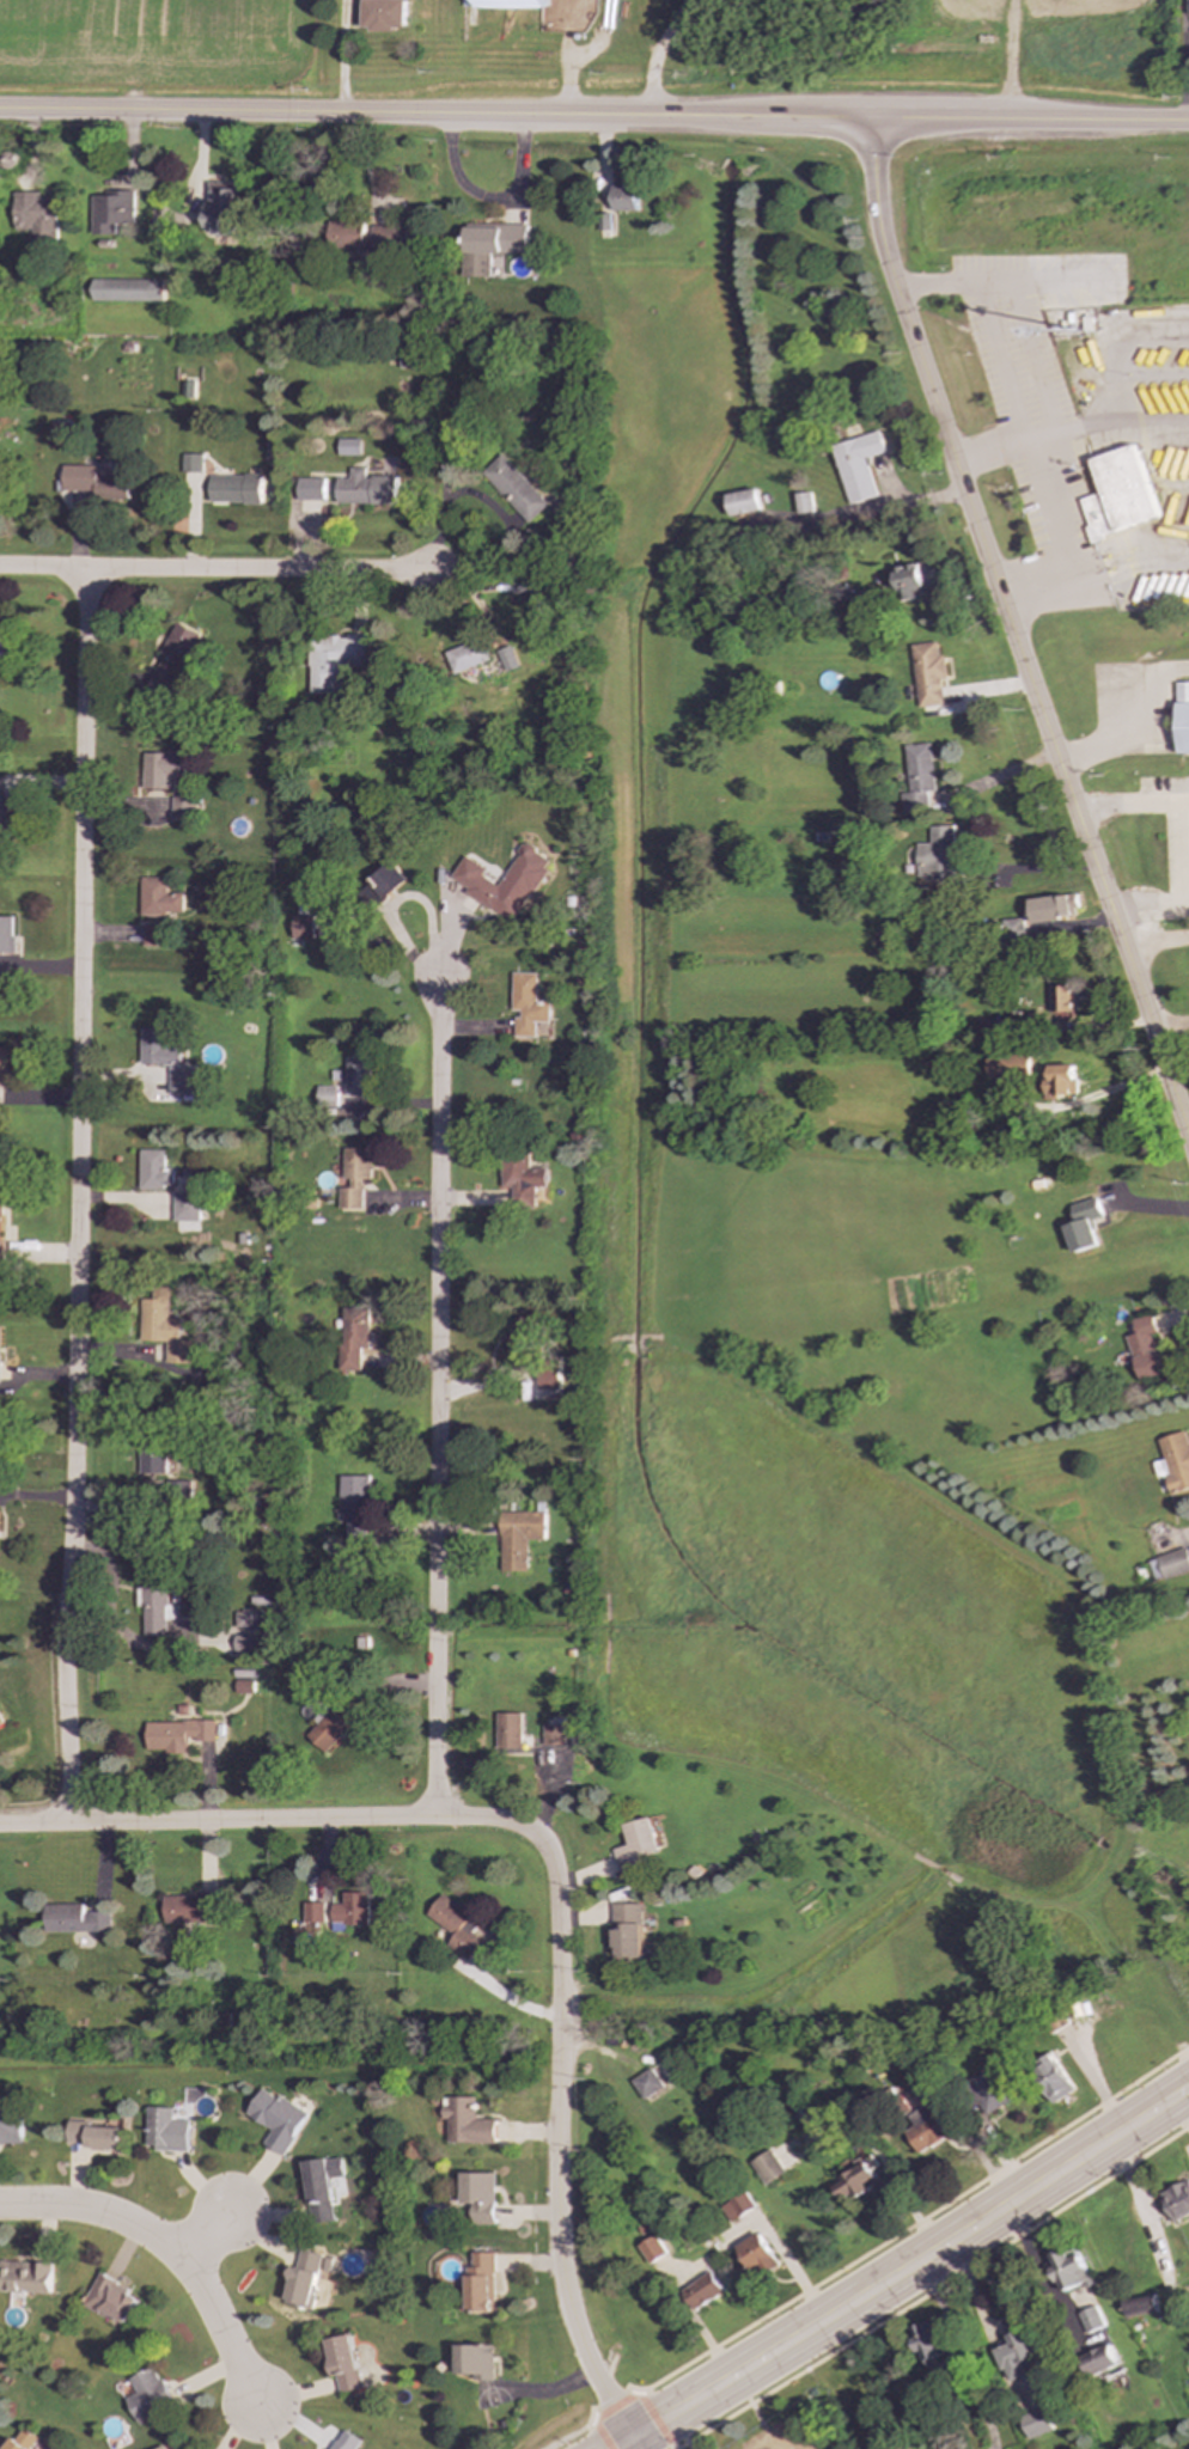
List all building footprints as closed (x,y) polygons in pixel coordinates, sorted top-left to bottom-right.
[(364,30),(408,30),(408,0),(365,0),(364,30)] [(549,8),(549,0),(463,0),(463,7),(549,8)] [(215,234),(236,236),(237,183),(207,182),(207,226),(215,226),(215,234)] [(612,185),(612,210),(638,210),(638,184),(612,185)] [(134,222),(134,191),(91,193),(91,234),(115,234),(115,224),(134,222)] [(31,230),(32,243),(59,242),(57,199),(39,199),(39,193),(13,193),(14,230),(31,230)] [(407,226),(365,226),(365,222),(328,221),(328,249),(406,250),(407,226)] [(492,277),(492,254),(529,254),(529,225),(464,224),(463,277),(492,277)] [(92,301),(164,301),(164,280),(92,279),(92,301)] [(885,452),(879,432),(831,445),(848,505),(877,497),(866,458),(885,452)] [(359,456),(359,439),(337,439),(337,456),(359,456)] [(1091,458),(1100,493),(1079,499),(1091,539),(1158,519),(1136,445),(1091,458)] [(181,472),(201,474),(201,454),(181,454),(181,472)] [(531,523),(550,502),(499,454),(480,474),(531,523)] [(61,465),(61,495),(128,496),(129,465),(115,465),(115,477),(96,476),(96,465),(61,465)] [(336,505),(396,503),(396,476),(364,477),(364,468),(348,468),(348,478),(335,478),(336,505)] [(208,475),(208,502),(261,503),(261,476),(208,475)] [(324,500),(323,478),(297,478),(297,501),(324,500)] [(728,515),(758,512),(756,489),(726,493),(728,515)] [(812,513),(810,493),(794,494),(797,514),(812,513)] [(894,569),(902,601),(917,598),(916,591),(932,587),(926,561),(894,569)] [(514,594),(532,593),(532,580),(514,580),(514,594)] [(201,635),(175,622),(158,654),(163,656),(146,689),(167,700),(201,635)] [(310,694),(334,694),(334,674),(354,674),(354,668),(370,668),(370,636),(310,635),(310,694)] [(492,660),(483,639),(447,652),(456,673),(492,660)] [(910,645),(916,707),(941,704),(939,679),(945,679),(943,655),(937,655),(935,642),(910,645)] [(507,672),(520,667),(512,646),(499,651),(507,672)] [(1176,753),(1188,753),(1188,683),(1175,683),(1176,753)] [(907,793),(898,794),(900,816),(926,813),(925,792),(933,792),(929,744),(904,745),(907,793)] [(142,751),(141,788),(169,789),(169,776),(193,776),(193,752),(142,751)] [(12,832),(13,798),(2,796),(2,781),(0,781),(0,832),(12,832)] [(171,817),(196,818),(196,798),(171,796),(171,817)] [(915,844),(915,875),(931,875),(931,880),(951,880),(951,825),(929,826),(929,844),(915,844)] [(465,856),(452,878),(468,887),(464,893),(512,922),(550,861),(524,844),(498,886),(482,877),(486,869),(465,856)] [(370,879),(385,898),(408,880),(392,861),(370,879)] [(140,914),(183,915),(184,893),(166,893),(167,878),(141,878),(140,914)] [(1075,918),(1074,896),(1029,898),(1030,921),(1075,918)] [(312,939),(313,915),(292,915),(292,939),(312,939)] [(13,916),(0,916),(0,952),(13,952),(13,916)] [(999,921),(1001,943),(1023,941),(1020,918),(999,921)] [(536,973),(510,972),(510,1014),(513,1014),(512,1037),(533,1038),(533,1022),(549,1022),(549,1002),(535,1002),(536,973)] [(1073,1012),(1073,985),(1048,987),(1049,1012),(1073,1012)] [(167,1094),(194,1095),(194,1065),(181,1065),(181,1048),(164,1046),(164,1028),(140,1028),(140,1064),(169,1065),(167,1094)] [(1026,1054),(986,1055),(987,1081),(1028,1081),(1026,1054)] [(346,1097),(371,1097),(371,1057),(347,1057),(346,1097)] [(1075,1095),(1074,1065),(1048,1065),(1048,1097),(1075,1095)] [(339,1086),(318,1086),(318,1106),(339,1106),(339,1086)] [(344,1148),(344,1187),(340,1187),(339,1210),(361,1210),(362,1179),(370,1179),(371,1149),(344,1148)] [(164,1168),(164,1150),(139,1149),(139,1189),(171,1189),(171,1168),(164,1168)] [(499,1159),(500,1187),(511,1187),(511,1208),(533,1207),(533,1186),(545,1186),(544,1168),(526,1168),(526,1158),(499,1159)] [(172,1221),(197,1222),(199,1192),(172,1192),(172,1221)] [(1072,1253),(1098,1246),(1090,1220),(1102,1216),(1096,1198),(1069,1205),(1074,1222),(1065,1226),(1072,1253)] [(139,1340),(166,1342),(165,1363),(190,1364),(190,1340),(181,1339),(181,1318),(167,1318),(169,1285),(152,1285),(152,1300),(140,1300),(139,1340)] [(368,1308),(341,1307),(340,1370),(359,1370),(360,1348),(367,1348),(368,1308)] [(1126,1337),(1140,1381),(1163,1374),(1150,1336),(1156,1333),(1150,1314),(1130,1320),(1135,1333),(1126,1337)] [(536,1390),(556,1388),(556,1364),(536,1364),(536,1390)] [(1163,1459),(1152,1462),(1156,1478),(1164,1476),(1170,1496),(1188,1491),(1188,1447),(1183,1431),(1157,1439),(1163,1459)] [(139,1474),(166,1474),(165,1442),(139,1442),(139,1474)] [(368,1477),(339,1476),(339,1510),(346,1510),(344,1547),(368,1547),(368,1477)] [(499,1513),(500,1571),(528,1571),(526,1540),(543,1540),(543,1511),(499,1513)] [(1188,1570),(1188,1562),(1184,1547),(1147,1561),(1154,1582),(1188,1570)] [(142,1637),(166,1636),(165,1570),(141,1570),(142,1637)] [(261,1630),(262,1611),(236,1610),(234,1629),(261,1630)] [(233,1650),(261,1650),(261,1636),(233,1635),(233,1650)] [(252,1693),(252,1680),(234,1680),(234,1693),(252,1693)] [(327,1705),(313,1720),(318,1723),(307,1736),(325,1753),(359,1717),(342,1703),(334,1712),(327,1705)] [(496,1748),(522,1749),(522,1714),(496,1712),(496,1748)] [(146,1721),(146,1752),(188,1752),(188,1740),(215,1741),(215,1722),(146,1721)] [(543,1745),(565,1745),(565,1724),(543,1724),(543,1745)] [(624,1825),(629,1845),(614,1850),(618,1869),(661,1857),(651,1818),(624,1825)] [(368,1893),(343,1893),(343,1904),(331,1904),(333,1931),(344,1931),(344,1925),(368,1925),(368,1893)] [(161,1895),(163,1924),(215,1923),(214,1894),(161,1895)] [(428,1916),(456,1935),(449,1947),(470,1961),(483,1941),(471,1934),(481,1920),(443,1895),(428,1916)] [(304,1920),(324,1920),(324,1903),(304,1903),(304,1920)] [(108,1912),(83,1912),(83,1904),(43,1905),(43,1932),(109,1931),(108,1912)] [(614,1965),(644,1964),(641,1904),(612,1904),(614,1965)] [(1036,2069),(1053,2102),(1074,2091),(1057,2058),(1036,2069)] [(630,2079),(640,2100),(661,2088),(652,2069),(630,2079)] [(1000,2077),(990,2082),(984,2072),(967,2082),(986,2115),(1013,2100),(1000,2077)] [(309,2115),(263,2088),(246,2114),(273,2130),(263,2144),(283,2156),(309,2115)] [(496,2143),(496,2119),(476,2119),(477,2097),(445,2096),(444,2120),(450,2120),(449,2143),(496,2143)] [(919,2152),(947,2137),(929,2103),(900,2120),(919,2152)] [(189,2150),(190,2120),(172,2120),(172,2108),(147,2107),(146,2149),(189,2150)] [(20,2145),(22,2115),(0,2115),(0,2145),(20,2145)] [(123,2127),(89,2126),(90,2121),(68,2120),(67,2146),(122,2149),(123,2127)] [(763,2185),(783,2173),(769,2150),(749,2162),(763,2185)] [(303,2162),(312,2224),(335,2221),(329,2179),(344,2176),(342,2157),(303,2162)] [(831,2181),(843,2204),(882,2184),(868,2161),(831,2181)] [(495,2225),(496,2173),(463,2173),(463,2204),(474,2204),(474,2224),(495,2225)] [(1188,2214),(1188,2180),(1160,2192),(1172,2222),(1188,2214)] [(719,2206),(728,2223),(755,2207),(745,2192),(719,2206)] [(776,2267),(761,2233),(736,2245),(752,2278),(776,2267)] [(636,2246),(648,2265),(666,2254),(654,2235),(636,2246)] [(1080,2254),(1069,2259),(1065,2248),(1045,2258),(1062,2294),(1092,2279),(1080,2254)] [(309,2310),(322,2255),(297,2249),(283,2304),(309,2310)] [(495,2253),(472,2253),(474,2267),(467,2267),(468,2313),(495,2313),(495,2253)] [(49,2264),(0,2261),(0,2291),(48,2294),(49,2264)] [(722,2292),(711,2272),(681,2289),(693,2310),(722,2292)] [(121,2327),(138,2297),(97,2274),(80,2303),(121,2327)] [(1124,2316),(1158,2315),(1157,2297),(1123,2298),(1124,2316)] [(1087,2334),(1105,2327),(1097,2306),(1079,2314),(1087,2334)] [(907,2329),(926,2374),(938,2369),(934,2359),(945,2355),(931,2320),(907,2329)] [(1029,2375),(1023,2362),(1035,2357),(1024,2329),(1007,2337),(1010,2344),(995,2350),(1010,2383),(1029,2375)] [(360,2390),(353,2335),(329,2338),(335,2393),(360,2390)] [(1090,2378),(1118,2363),(1108,2343),(1080,2358),(1090,2378)] [(474,2381),(494,2381),(494,2346),(457,2345),(457,2375),(474,2375),(474,2381)] [(134,2394),(123,2398),(135,2423),(171,2406),(154,2366),(128,2378),(134,2394)] [(1055,2430),(1045,2407),(1020,2417),(1030,2441),(1055,2430)] [(36,2438),(19,2426),(4,2448),(28,2448),(36,2438)] [(362,2442),(340,2429),(327,2448),(358,2448),(362,2442)]
